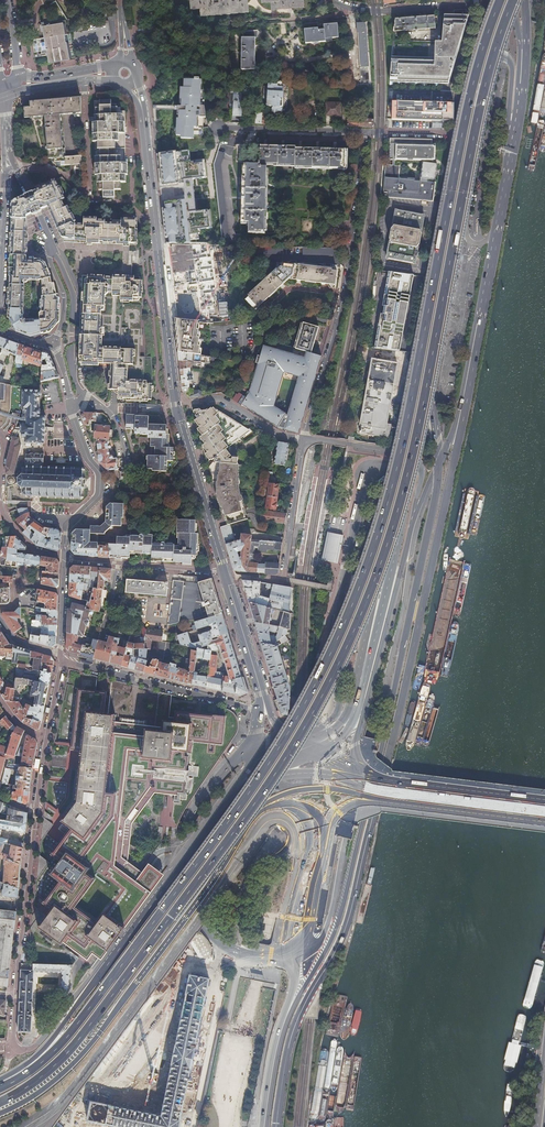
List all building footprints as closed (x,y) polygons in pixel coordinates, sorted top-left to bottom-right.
[(191,7),(201,7),(202,14),(248,10),(247,0),(191,0),(191,7)] [(262,1),(271,0),(272,8),(303,6),(303,0),(262,0),(262,1)] [(391,55),(388,88),(392,84),(396,88),(403,88),(407,84),(410,88),(418,88),(421,84),(425,88),(432,88),(436,84),(440,88),(443,88),(446,85),(454,85),(458,71),(456,71),(456,68),(457,63),(458,60),(462,60),(468,16),(466,16),(466,10),(454,10),(454,14),(450,14),(450,29),(443,29),(442,41),(440,41),(440,42),(436,41),(392,40),(391,55)] [(434,15),(393,18),(392,31),(415,29),(415,31),(417,31),(417,29),(435,28),(434,15)] [(44,37),(32,39),(34,52),(46,50),(48,63),(70,59),(63,22),(42,26),(44,37)] [(365,22),(356,23),(360,84),(369,83),(365,22)] [(318,27),(304,29),(306,43),(326,41),(326,38),(339,37),(338,23),(318,25),(318,27)] [(242,37),(241,69),(254,69),(255,37),(258,37),(258,30),(243,31),(243,37),(242,37)] [(181,136),(181,138),(191,139),(192,131),(194,131),(194,128),(196,128),(196,120),(196,117),(205,118),(203,89),(201,89),(201,79),(199,78),(199,77),(191,76),(191,81),(184,80),(183,88),(180,88),(179,101),(179,106),(177,106),(177,115),(179,115),(178,119),(178,127),(176,127),(176,136),(181,136)] [(264,86),(263,100),(266,100),(266,106),(272,106),(271,112),(272,112),(272,114),(274,114),(275,115),(276,115),(279,116),(279,115),(280,114),(285,115),(287,87),(285,87),(284,85),(283,84),(281,83),(280,83),(279,82),(278,82),(277,83),(276,84),(268,84),(268,86),(264,86)] [(353,89),(353,86),(344,85),(343,98),(347,98),(347,89),(353,89)] [(233,100),(232,115),(241,115),(242,101),(241,101),(241,93),(233,93),(233,100)] [(69,165),(73,165),(81,164),(81,155),(65,157),(61,115),(80,113),(80,97),(30,102),(30,107),(24,108),(25,118),(45,116),(46,125),(43,125),(44,129),(46,129),(47,147),(45,147),(46,150),(48,150),(48,158),(54,158),(54,162),(61,161),(61,166),(69,165)] [(111,101),(110,100),(100,100),(100,107),(94,108),(94,123),(95,141),(95,164),(97,164),(97,175),(99,175),(99,183),(101,183),(101,190),(103,190),(103,196),(114,196),(114,190),(120,190),(120,183),(123,182),(123,175),(125,175),(125,163),(123,163),(123,156),(121,156),(121,149),(123,149),(123,111),(118,111),(118,107),(116,107),(116,104),(115,103),(111,104),(111,101)] [(440,121),(453,122),(453,121),(454,104),(392,102),(391,119),(432,121),(440,121)] [(325,103),(325,115),(339,116),(339,103),(325,103)] [(255,116),(255,123),(266,124),(266,117),(264,117),(264,113),(257,113),(257,116),(255,116)] [(419,139),(389,138),(389,159),(392,159),(395,159),(417,160),(419,139)] [(430,139),(419,139),(417,160),(419,160),(419,159),(430,159),(431,159),(433,159),(433,156),(432,156),(431,156),(431,149),(433,149),(433,143),(430,143),(430,139)] [(243,164),(241,222),(247,222),(247,233),(264,233),(266,163),(277,163),(277,165),(294,165),(294,166),(344,168),(345,149),(295,148),(295,146),(260,145),(260,154),(258,154),(258,164),(243,164)] [(416,166),(417,160),(395,159),(395,165),(399,166),(398,176),(414,177),(414,176),(414,174),(415,167),(416,166)] [(419,160),(417,160),(416,166),(415,167),(414,174),(418,175),(420,175),(422,161),(430,162),(430,159),(419,159),(419,160)] [(414,176),(414,177),(414,179),(426,181),(426,178),(434,179),(436,163),(431,162),(430,162),(422,161),(420,175),(418,175),(418,177),(414,176)] [(392,165),(382,164),(380,196),(432,201),(434,182),(426,181),(414,179),(414,177),(398,176),(399,166),(395,165),(392,165)] [(75,243),(76,224),(69,209),(68,207),(65,208),(62,200),(65,199),(59,186),(56,180),(36,189),(37,192),(31,194),(17,200),(12,202),(11,231),(26,232),(26,216),(38,211),(48,206),(51,212),(54,220),(58,228),(60,233),(62,239),(64,242),(75,243)] [(389,241),(386,256),(388,259),(414,264),(416,262),(419,247),(418,244),(420,234),(422,231),(424,216),(423,214),(396,209),(394,211),(392,225),(392,228),(391,229),(389,238),(390,240),(389,241)] [(136,243),(137,229),(135,229),(136,219),(121,219),(121,221),(113,221),(113,223),(105,223),(105,221),(97,220),(97,218),(84,218),(84,224),(80,224),(76,224),(75,243),(79,243),(129,244),(129,243),(136,243)] [(10,255),(10,257),(25,256),(27,232),(26,232),(11,231),(11,239),(10,239),(10,247),(11,247),(10,255)] [(166,243),(177,244),(176,234),(165,235),(166,243)] [(276,246),(249,246),(249,253),(282,254),(282,246),(276,246)] [(338,255),(339,248),(303,247),(303,254),(338,255)] [(41,280),(50,278),(44,262),(42,260),(25,260),(25,256),(10,257),(10,259),(11,260),(11,263),(9,263),(9,268),(10,268),(10,271),(9,272),(9,277),(10,277),(9,293),(8,292),(8,300),(9,300),(8,308),(9,308),(28,309),(30,309),(31,280),(36,281),(41,280)] [(248,296),(245,299),(254,310),(288,279),(328,284),(328,285),(329,287),(333,288),(334,286),(334,284),(335,284),(337,270),(331,270),(332,268),(289,263),(289,264),(277,263),(276,268),(247,294),(248,296)] [(414,274),(383,270),(382,275),(388,276),(375,348),(400,351),(414,274)] [(183,272),(173,273),(176,302),(192,300),(189,273),(183,273),(183,272)] [(116,275),(113,275),(113,276),(85,275),(83,275),(80,335),(79,362),(82,362),(88,362),(90,362),(103,363),(111,363),(111,367),(110,376),(110,389),(109,389),(109,394),(110,394),(110,389),(114,390),(118,390),(117,403),(126,403),(126,401),(142,402),(142,400),(151,400),(152,384),(147,384),(147,381),(129,380),(129,382),(127,382),(128,368),(128,364),(133,364),(133,349),(121,349),(121,348),(103,347),(99,347),(100,336),(101,306),(104,306),(105,291),(115,291),(121,292),(121,300),(133,300),(133,297),(142,298),(143,281),(140,280),(140,276),(116,275)] [(51,283),(50,278),(41,280),(42,295),(57,293),(58,293),(57,292),(56,292),(55,289),(53,289),(52,283),(51,283)] [(40,319),(40,334),(43,333),(50,331),(55,325),(59,316),(59,301),(59,297),(57,297),(57,293),(42,295),(41,296),(41,310),(39,312),(40,319)] [(10,321),(16,332),(20,333),(23,334),(30,336),(40,334),(40,319),(29,320),(28,309),(9,308),(9,311),(10,311),(9,318),(8,318),(10,321)] [(197,321),(191,320),(176,319),(175,326),(177,327),(176,335),(178,335),(177,343),(179,343),(178,352),(199,355),(200,346),(198,346),(199,337),(197,337),(198,329),(197,329),(197,321)] [(308,352),(310,353),(318,327),(303,323),(295,348),(308,352)] [(2,349),(3,350),(9,340),(5,339),(0,337),(0,348),(2,349)] [(3,350),(10,353),(16,357),(19,344),(15,343),(9,340),(3,350)] [(22,345),(19,344),(15,364),(23,364),(23,360),(26,347),(22,345)] [(30,348),(26,347),(23,360),(41,367),(42,365),(42,362),(43,352),(41,353),(37,351),(34,350),(30,348)] [(285,429),(285,428),(296,431),(311,379),(314,380),(321,356),(310,353),(308,352),(307,353),(293,349),(292,352),(276,348),(276,351),(263,347),(260,356),(257,356),(255,362),(253,362),(251,368),(256,370),(249,392),(246,391),(245,395),(245,397),(242,403),(277,426),(285,429)] [(369,348),(368,356),(386,359),(387,351),(369,348)] [(391,351),(389,359),(403,362),(404,353),(391,351)] [(46,352),(43,352),(42,362),(44,362),(44,360),(45,360),(47,365),(42,365),(41,367),(40,382),(59,378),(55,370),(52,363),(50,357),(46,352)] [(210,357),(199,355),(178,352),(179,360),(179,368),(189,367),(189,364),(193,365),(193,361),(209,364),(210,357)] [(394,438),(397,425),(386,424),(397,364),(372,359),(360,425),(362,425),(360,433),(394,438)] [(189,367),(179,368),(181,378),(182,392),(186,394),(188,389),(188,388),(188,381),(192,380),(193,379),(192,376),(191,375),(190,375),(189,367)] [(50,386),(43,387),(43,394),(50,394),(50,390),(56,389),(55,383),(50,384),(50,386)] [(3,431),(9,425),(13,412),(14,409),(21,412),(22,388),(0,384),(0,428),(3,431)] [(20,425),(20,427),(20,431),(20,432),(22,434),(22,438),(24,438),(24,443),(44,444),(45,434),(47,434),(47,433),(52,433),(52,427),(47,427),(47,426),(45,426),(46,416),(39,416),(40,410),(37,409),(37,398),(40,399),(40,392),(38,392),(29,391),(23,391),(22,410),(26,410),(26,414),(23,414),(23,417),(26,417),(26,418),(25,422),(22,422),(20,425)] [(198,432),(207,463),(207,464),(210,464),(210,465),(213,464),(214,465),(214,466),(214,468),(214,469),(219,472),(217,479),(217,487),(217,492),(218,500),(225,525),(229,524),(247,520),(240,501),(241,500),(240,491),(238,491),(238,486),(240,465),(232,464),(233,457),(225,456),(223,446),(234,441),(234,442),(235,443),(236,443),(236,442),(237,442),(237,441),(237,440),(236,439),(251,432),(214,409),(213,411),(212,410),(207,411),(207,410),(201,410),(201,409),(196,410),(194,410),(194,411),(194,412),(194,413),(194,414),(195,414),(198,414),(198,415),(196,417),(197,420),(194,420),(199,431),(198,432)] [(82,416),(85,426),(89,426),(89,421),(95,422),(96,413),(84,412),(82,416)] [(158,415),(149,415),(149,417),(140,416),(140,415),(127,415),(125,429),(134,429),(134,433),(135,434),(137,434),(138,433),(139,434),(142,434),(142,433),(148,433),(148,435),(147,437),(148,438),(150,438),(150,447),(154,447),(154,456),(147,456),(146,469),(151,469),(160,470),(160,472),(165,472),(165,462),(172,462),(172,448),(167,448),(168,435),(166,435),(166,426),(166,424),(158,416),(158,415)] [(99,439),(108,439),(109,426),(95,425),(94,439),(99,439)] [(6,465),(6,471),(14,473),(21,444),(18,443),(19,440),(18,439),(16,438),(18,431),(20,431),(20,427),(16,427),(12,439),(6,465)] [(111,448),(108,439),(99,439),(100,446),(104,446),(104,449),(111,448)] [(288,442),(277,441),(274,464),(285,465),(288,442)] [(97,451),(98,462),(107,470),(107,471),(117,470),(117,457),(113,456),(111,449),(97,451)] [(16,473),(14,473),(6,471),(5,488),(9,487),(13,486),(13,487),(16,486),(16,485),(17,484),(20,488),(20,489),(21,489),(21,490),(19,490),(18,492),(21,493),(20,494),(21,494),(23,494),(24,495),(25,495),(25,497),(26,497),(26,495),(31,496),(31,497),(33,497),(33,496),(40,496),(40,497),(41,498),(41,496),(47,496),(47,498),(49,498),(49,497),(55,497),(55,498),(56,498),(56,497),(62,497),(62,499),(64,499),(64,497),(70,497),(70,499),(71,499),(71,498),(72,498),(72,499),(74,499),(74,498),(80,498),(80,499),(82,499),(82,498),(83,498),(83,496),(82,496),(82,490),(83,490),(83,489),(84,489),(84,488),(85,488),(86,479),(84,479),(85,478),(84,478),(84,477),(83,477),(83,471),(84,471),(84,469),(83,469),(83,468),(82,468),(82,469),(75,469),(75,467),(74,467),(74,469),(73,469),(73,467),(71,467),(71,469),(65,468),(65,467),(64,467),(64,468),(58,468),(58,467),(56,467),(56,468),(50,468),(50,466),(49,466),(49,468),(42,467),(42,466),(40,466),(41,463),(43,463),(43,454),(30,454),(29,455),(25,455),(25,462),(22,462),(19,464),(17,472),(16,473)] [(264,496),(267,496),(276,497),(278,485),(274,484),(268,483),(266,483),(264,496)] [(276,497),(267,496),(266,499),(263,499),(262,503),(266,503),(265,508),(275,510),(276,497)] [(71,534),(71,541),(83,545),(82,549),(98,550),(98,546),(97,542),(98,534),(104,534),(113,526),(122,526),(122,519),(123,511),(124,505),(111,504),(107,508),(106,522),(100,527),(90,526),(90,530),(76,530),(71,534)] [(12,521),(22,533),(34,521),(32,520),(30,517),(29,513),(28,513),(27,508),(22,508),(17,509),(20,517),(18,518),(17,516),(15,517),(13,511),(9,512),(11,518),(12,521)] [(21,534),(22,533),(12,521),(11,518),(9,512),(13,511),(7,512),(10,521),(15,529),(21,534)] [(285,514),(260,512),(258,521),(260,523),(283,525),(285,514)] [(16,536),(9,528),(3,528),(1,521),(0,514),(0,538),(6,537),(16,536)] [(40,538),(41,535),(44,528),(40,525),(34,521),(22,533),(30,541),(35,535),(40,538)] [(174,545),(173,562),(174,562),(186,563),(186,564),(191,564),(192,560),(194,561),(196,559),(196,556),(197,556),(199,535),(196,534),(196,522),(179,521),(177,533),(179,533),(178,545),(174,545)] [(229,524),(225,525),(220,526),(226,549),(233,571),(241,572),(240,540),(234,541),(229,524)] [(35,535),(30,541),(36,546),(57,551),(60,549),(60,544),(60,542),(61,542),(61,533),(57,528),(50,529),(49,537),(52,537),(51,540),(48,540),(46,539),(46,536),(41,535),(40,538),(35,535)] [(48,528),(44,528),(41,535),(46,536),(49,537),(50,529),(48,528)] [(337,563),(343,536),(328,532),(322,560),(328,561),(337,563)] [(109,544),(109,557),(112,558),(116,558),(121,558),(129,559),(129,553),(141,554),(151,554),(152,541),(152,535),(144,535),(144,536),(143,535),(142,534),(141,534),(140,535),(139,536),(139,537),(130,536),(130,538),(124,538),(116,537),(116,545),(109,544)] [(239,537),(240,538),(240,540),(241,572),(246,572),(250,540),(251,535),(239,534),(239,537)] [(25,546),(16,536),(14,543),(13,549),(17,550),(25,550),(25,548),(25,546)] [(281,550),(282,542),(250,540),(246,572),(265,574),(273,575),(278,572),(279,563),(265,561),(265,563),(263,563),(263,562),(262,560),(261,561),(260,561),(260,562),(257,562),(257,561),(254,561),(254,557),(255,557),(255,552),(254,552),(255,546),(258,547),(257,549),(266,550),(266,548),(281,550)] [(83,545),(71,541),(71,546),(70,550),(74,555),(83,555),(97,557),(97,556),(98,550),(82,549),(83,545)] [(152,541),(151,554),(150,561),(162,561),(173,562),(174,545),(166,544),(165,542),(152,541)] [(98,550),(97,556),(103,557),(109,557),(109,544),(109,543),(97,542),(98,546),(98,550)] [(17,552),(17,550),(13,549),(9,549),(7,558),(6,558),(6,566),(9,566),(12,567),(12,562),(16,563),(16,558),(20,559),(20,553),(17,553),(17,552)] [(16,558),(16,563),(24,565),(26,554),(23,554),(20,553),(20,559),(16,558)] [(34,556),(26,554),(24,565),(33,566),(34,556)] [(34,556),(33,566),(36,566),(39,565),(39,563),(41,563),(41,557),(40,557),(37,556),(34,556)] [(53,559),(41,557),(41,563),(40,565),(46,566),(46,572),(59,573),(59,568),(59,563),(56,559),(53,559)] [(70,571),(70,573),(90,575),(90,567),(73,565),(70,568),(70,571)] [(90,575),(90,576),(98,577),(99,568),(95,567),(90,567),(90,575)] [(98,588),(103,589),(104,589),(104,581),(107,579),(110,580),(111,569),(105,568),(99,568),(98,577),(98,588)] [(46,572),(37,570),(36,581),(41,582),(41,584),(45,585),(56,587),(58,585),(58,579),(59,573),(46,572)] [(86,578),(86,583),(89,583),(90,576),(90,575),(70,573),(69,577),(69,581),(84,583),(85,578),(86,578)] [(98,577),(90,576),(89,583),(88,587),(93,588),(98,588),(98,577)] [(193,582),(173,580),(167,625),(172,624),(194,620),(195,622),(208,618),(205,606),(203,607),(201,603),(204,602),(198,583),(212,579),(211,578),(194,576),(193,582)] [(222,614),(220,605),(217,596),(214,587),(212,579),(198,583),(204,602),(201,603),(203,607),(205,606),(208,618),(222,614)] [(126,580),(125,592),(166,596),(168,582),(165,582),(165,583),(126,580)] [(69,596),(87,602),(90,603),(93,588),(88,587),(85,597),(83,598),(83,596),(82,596),(84,583),(69,581),(69,587),(69,595),(69,596)] [(245,592),(249,603),(272,609),(283,612),(289,613),(291,588),(266,583),(265,588),(271,589),(269,598),(259,595),(260,582),(242,581),(245,592)] [(6,604),(10,600),(10,588),(0,589),(0,604),(6,604)] [(18,600),(18,607),(26,608),(35,611),(36,607),(38,602),(39,596),(36,596),(37,589),(22,588),(18,593),(18,600)] [(87,602),(86,607),(85,608),(99,611),(100,606),(103,589),(98,588),(93,588),(90,603),(87,602)] [(56,593),(37,589),(36,596),(39,596),(38,602),(44,603),(44,604),(45,605),(44,608),(57,611),(58,603),(58,596),(56,593)] [(67,630),(67,633),(82,637),(83,636),(91,638),(92,638),(98,640),(101,629),(96,628),(97,623),(102,624),(104,613),(99,611),(85,608),(86,607),(73,603),(71,609),(68,609),(68,613),(68,621),(67,626),(67,630)] [(272,609),(249,603),(253,619),(254,621),(269,624),(272,609)] [(26,608),(18,607),(13,613),(2,613),(1,615),(8,625),(14,634),(21,628),(17,622),(17,619),(26,618),(26,622),(31,622),(32,620),(36,621),(37,617),(26,616),(26,608)] [(57,615),(57,611),(44,608),(36,607),(35,611),(39,613),(42,614),(49,615),(49,617),(57,618),(57,615)] [(39,613),(35,611),(26,608),(26,616),(37,617),(36,621),(42,621),(42,626),(57,625),(57,622),(57,618),(49,617),(49,615),(42,614),(39,613)] [(291,613),(289,613),(283,612),(279,626),(288,629),(290,630),(291,613)] [(178,633),(176,633),(176,636),(178,636),(180,645),(183,646),(192,647),(197,648),(205,649),(208,650),(208,639),(228,633),(227,630),(226,627),(225,624),(224,619),(222,614),(208,618),(195,622),(197,629),(208,626),(212,627),(212,629),(210,631),(198,635),(200,642),(195,643),(191,643),(188,633),(178,635),(178,633)] [(42,621),(36,621),(32,620),(31,622),(31,628),(30,635),(40,637),(40,635),(49,636),(56,637),(56,630),(57,625),(42,626),(42,621)] [(285,636),(286,634),(288,629),(279,626),(269,624),(254,621),(256,627),(258,633),(259,637),(261,643),(277,646),(288,640),(285,636)] [(128,642),(126,649),(122,666),(123,666),(128,668),(130,656),(132,656),(134,647),(141,649),(144,649),(146,629),(142,626),(140,639),(140,644),(135,644),(128,642)] [(162,642),(163,631),(146,629),(144,649),(147,649),(150,649),(151,640),(162,642)] [(2,661),(3,657),(12,658),(13,645),(9,644),(6,639),(1,632),(1,633),(0,636),(0,660),(2,661)] [(82,637),(67,633),(67,636),(66,644),(66,648),(69,652),(70,646),(71,646),(72,643),(74,643),(75,640),(81,642),(81,640),(82,637)] [(223,681),(228,683),(229,678),(231,677),(232,680),(241,677),(240,671),(237,664),(235,656),(232,647),(228,633),(208,639),(208,650),(211,650),(209,660),(208,675),(207,676),(213,678),(222,680),(224,681),(223,681)] [(40,637),(30,635),(30,640),(48,646),(49,636),(40,635),(40,637)] [(112,650),(113,637),(109,636),(107,643),(103,642),(98,640),(94,658),(96,659),(98,659),(104,661),(110,662),(112,650)] [(119,639),(113,637),(112,650),(110,662),(113,663),(116,664),(118,665),(122,666),(126,649),(117,646),(118,644),(119,639)] [(70,646),(69,652),(74,653),(80,654),(80,656),(84,657),(87,658),(93,660),(94,658),(98,640),(92,638),(91,643),(81,640),(81,642),(75,640),(74,643),(72,643),(71,646),(70,646)] [(277,646),(261,643),(265,659),(270,674),(284,670),(277,646)] [(174,644),(170,664),(170,667),(167,678),(169,679),(175,680),(176,680),(176,675),(178,669),(176,669),(180,645),(174,644)] [(12,658),(12,662),(11,663),(16,664),(17,664),(17,663),(18,659),(18,656),(30,658),(31,651),(23,648),(22,648),(13,645),(12,658)] [(176,675),(176,680),(180,681),(187,683),(189,671),(192,647),(183,646),(182,653),(187,654),(187,655),(186,655),(185,669),(178,667),(178,669),(176,675)] [(130,656),(128,668),(129,668),(130,668),(135,669),(138,659),(139,657),(141,649),(134,647),(132,656),(130,656)] [(196,658),(197,648),(192,647),(189,671),(187,683),(190,684),(192,684),(194,672),(196,658)] [(205,649),(197,648),(196,658),(203,659),(205,649)] [(147,649),(144,649),(141,649),(139,657),(138,659),(135,669),(138,670),(144,672),(146,666),(148,661),(146,660),(147,649)] [(34,665),(33,671),(41,671),(42,663),(53,665),(54,661),(51,656),(44,654),(35,652),(31,651),(30,658),(35,658),(34,665)] [(146,666),(144,672),(146,672),(153,674),(154,675),(158,661),(159,660),(158,657),(156,657),(153,659),(151,663),(149,667),(146,666)] [(158,661),(154,675),(155,675),(163,677),(167,678),(170,667),(170,664),(158,661)] [(52,669),(53,665),(42,663),(41,671),(52,673),(52,669)] [(49,683),(50,678),(52,673),(41,671),(33,671),(15,668),(15,678),(29,680),(31,680),(49,683)] [(284,670),(270,674),(275,691),(277,699),(280,710),(281,714),(286,715),(288,709),(289,708),(290,687),(284,670)] [(211,745),(222,746),(224,718),(175,713),(174,723),(163,722),(162,729),(144,727),(130,726),(113,724),(114,716),(108,715),(111,680),(108,679),(80,672),(74,671),(68,675),(61,710),(50,762),(48,782),(68,784),(66,798),(64,802),(62,805),(57,809),(45,802),(44,813),(43,820),(52,826),(46,835),(58,845),(50,857),(59,863),(50,876),(58,881),(41,904),(50,911),(38,928),(61,944),(62,942),(88,960),(94,952),(102,958),(104,954),(107,951),(125,927),(163,876),(148,864),(141,874),(136,870),(127,864),(132,825),(154,793),(170,797),(173,797),(179,799),(180,793),(182,793),(186,752),(187,742),(207,744),(211,745)] [(194,672),(192,684),(196,685),(200,686),(202,673),(194,672)] [(207,676),(206,687),(210,688),(211,689),(217,690),(221,691),(222,691),(223,681),(224,681),(222,680),(213,678),(207,676)] [(245,676),(241,677),(232,680),(231,677),(229,678),(228,683),(232,684),(232,683),(237,684),(235,694),(237,694),(239,695),(249,691),(247,685),(245,676)] [(29,680),(15,678),(15,682),(13,689),(14,689),(17,690),(19,690),(20,687),(22,685),(28,687),(29,680)] [(31,680),(29,680),(28,687),(27,694),(26,700),(31,701),(31,703),(33,704),(34,704),(45,706),(46,699),(46,697),(48,689),(49,683),(31,680)] [(228,683),(223,681),(222,691),(229,692),(235,694),(237,684),(232,683),(232,684),(228,683)] [(14,689),(13,689),(6,687),(6,691),(4,691),(4,696),(3,694),(1,695),(3,698),(5,701),(20,702),(20,700),(20,699),(26,700),(27,694),(18,693),(17,697),(14,697),(14,689)] [(20,702),(5,701),(9,706),(23,723),(36,730),(39,729),(40,726),(41,722),(32,720),(26,719),(27,715),(30,707),(31,706),(26,704),(24,708),(25,709),(23,710),(22,708),(23,707),(21,704),(20,703),(22,702),(22,701),(20,700),(20,702)] [(32,720),(41,722),(43,713),(45,706),(34,704),(34,707),(30,707),(27,715),(32,716),(32,720)] [(5,716),(0,721),(0,725),(2,726),(3,725),(8,730),(13,725),(10,722),(8,720),(5,716)] [(10,742),(8,751),(7,754),(15,755),(23,733),(24,730),(20,728),(18,727),(16,726),(16,727),(9,741),(10,742)] [(35,739),(26,735),(24,748),(22,756),(23,756),(34,758),(37,743),(35,739)] [(0,752),(0,777),(5,758),(8,758),(8,757),(14,759),(15,755),(7,754),(0,752)] [(14,759),(8,757),(8,758),(6,768),(12,770),(17,770),(17,769),(18,770),(19,767),(27,767),(32,768),(33,763),(33,762),(34,758),(23,756),(23,761),(22,761),(21,761),(21,762),(21,763),(14,763),(14,760),(14,759)] [(16,785),(13,785),(13,789),(17,790),(29,791),(30,786),(31,775),(31,774),(32,768),(27,767),(19,767),(18,770),(17,769),(17,770),(16,785)] [(188,767),(187,777),(197,778),(198,768),(188,767)] [(12,770),(6,768),(2,783),(7,784),(12,770)] [(13,792),(12,799),(25,804),(28,802),(29,797),(29,791),(17,790),(17,793),(13,792)] [(7,815),(7,821),(27,823),(28,818),(28,813),(0,802),(0,814),(7,815)] [(23,848),(24,843),(7,838),(7,839),(0,837),(2,828),(25,833),(27,823),(7,821),(0,820),(0,842),(5,843),(11,845),(23,848)] [(2,853),(1,855),(20,864),(22,856),(23,848),(11,845),(9,855),(2,853)] [(0,855),(0,858),(4,861),(4,865),(5,865),(4,871),(3,871),(3,877),(4,877),(3,883),(19,888),(20,874),(20,864),(1,855),(0,855)] [(2,892),(1,896),(18,898),(19,892),(19,889),(19,888),(3,883),(0,882),(0,891),(2,892)] [(8,987),(11,956),(16,912),(0,910),(0,986),(8,987)] [(189,948),(188,962),(204,964),(205,950),(189,948)] [(536,960),(535,962),(523,1004),(523,1006),(524,1007),(526,1009),(529,1009),(530,1008),(532,1007),(544,965),(544,963),(544,962),(543,961),(538,959),(537,959),(536,960)] [(72,965),(26,964),(21,964),(18,1031),(31,1032),(34,972),(61,972),(63,975),(59,993),(62,993),(61,997),(66,999),(72,965)] [(87,1118),(130,1126),(179,1126),(191,1069),(192,1068),(195,1049),(195,1048),(205,998),(206,998),(210,979),(190,975),(187,993),(187,994),(177,1045),(176,1045),(172,1064),(173,1065),(163,1116),(91,1101),(87,1118)] [(519,1014),(518,1016),(503,1066),(504,1069),(506,1071),(509,1072),(512,1071),(514,1068),(526,1017),(525,1015),(523,1014),(521,1014),(519,1014)] [(512,1084),(507,1083),(505,1096),(504,1106),(504,1112),(506,1116),(509,1112),(510,1106),(511,1096),(512,1084)]
